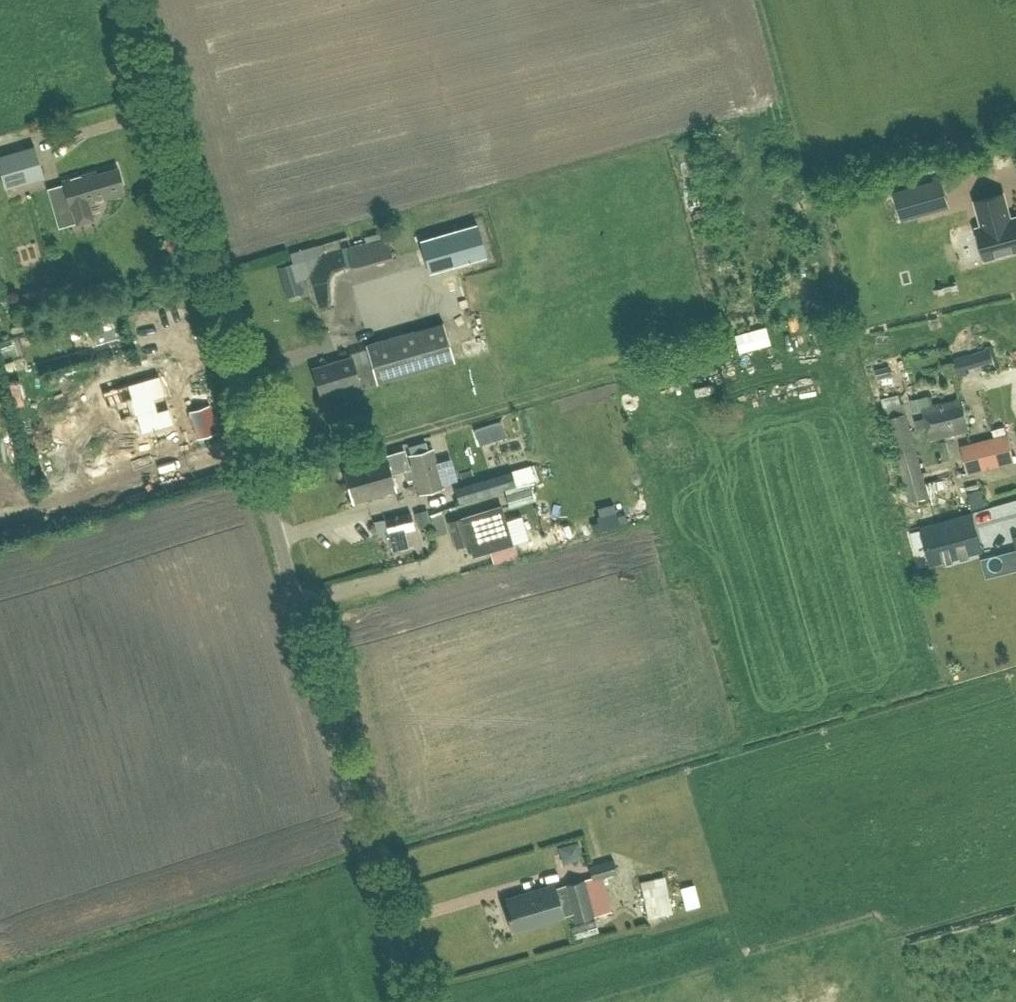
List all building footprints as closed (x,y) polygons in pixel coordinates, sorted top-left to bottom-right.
[(5,188),(43,177),(34,146),(0,156),(0,172),(5,188)] [(119,167),(99,173),(98,170),(64,180),(72,208),(73,208),(78,224),(95,219),(90,203),(127,192),(119,167)] [(921,181),(894,188),(900,211),(927,204),(921,181)] [(1003,193),(976,200),(983,226),(977,228),(985,258),(1015,250),(1015,217),(1008,219),(1007,215),(1009,215),(1003,193)] [(430,271),(434,270),(488,255),(478,222),(421,238),(430,271)] [(353,265),(393,255),(388,236),(348,247),(353,265)] [(293,262),(278,266),(282,281),(297,276),(293,262)] [(362,291),(367,314),(426,299),(420,276),(362,291)] [(440,321),(364,343),(370,362),(356,366),(353,357),(313,368),(321,396),(342,390),(346,402),(365,397),(362,389),(452,362),(440,321)] [(770,344),(769,339),(766,327),(735,335),(740,352),(769,344),(770,344)] [(984,367),(997,363),(993,351),(980,355),(984,367)] [(888,366),(877,369),(879,377),(889,375),(888,366)] [(159,374),(92,394),(97,409),(106,407),(111,422),(136,415),(141,434),(174,424),(159,374)] [(922,411),(930,441),(970,430),(962,400),(922,411)] [(907,502),(917,500),(927,497),(902,404),(883,409),(907,502)] [(485,425),(474,429),(479,443),(489,440),(485,425)] [(1015,461),(1015,458),(1009,432),(962,444),(970,473),(1015,461)] [(941,438),(929,442),(941,482),(954,478),(941,438)] [(432,448),(407,455),(417,495),(443,488),(432,448)] [(397,490),(392,474),(410,469),(405,452),(386,457),(388,461),(345,473),(351,496),(352,495),(354,503),(397,490)] [(460,501),(517,485),(512,470),(456,486),(460,501)] [(511,506),(536,499),(532,486),(507,493),(511,506)] [(465,519),(453,523),(460,547),(472,543),(476,557),(489,553),(515,546),(515,544),(505,507),(465,518),(465,519)] [(415,513),(419,526),(430,523),(426,510),(415,513)] [(389,519),(393,531),(393,533),(414,528),(409,512),(389,518),(389,519)] [(970,514),(924,527),(933,560),(944,557),(945,562),(953,559),(952,554),(960,552),(961,557),(969,555),(968,550),(979,547),(970,514)] [(378,535),(393,531),(389,519),(374,523),(378,535)] [(489,553),(492,562),(492,563),(532,552),(531,551),(528,541),(515,544),(515,546),(489,553)] [(1015,566),(1015,549),(983,558),(987,573),(1015,566)] [(585,867),(588,877),(556,886),(555,884),(508,898),(510,903),(506,904),(514,930),(576,912),(579,921),(609,912),(600,877),(616,873),(612,860),(585,867)] [(642,881),(649,917),(673,912),(666,876),(642,881)] [(693,885),(680,888),(686,909),(699,905),(693,885)] [(577,937),(599,931),(597,921),(575,927),(577,937)]
